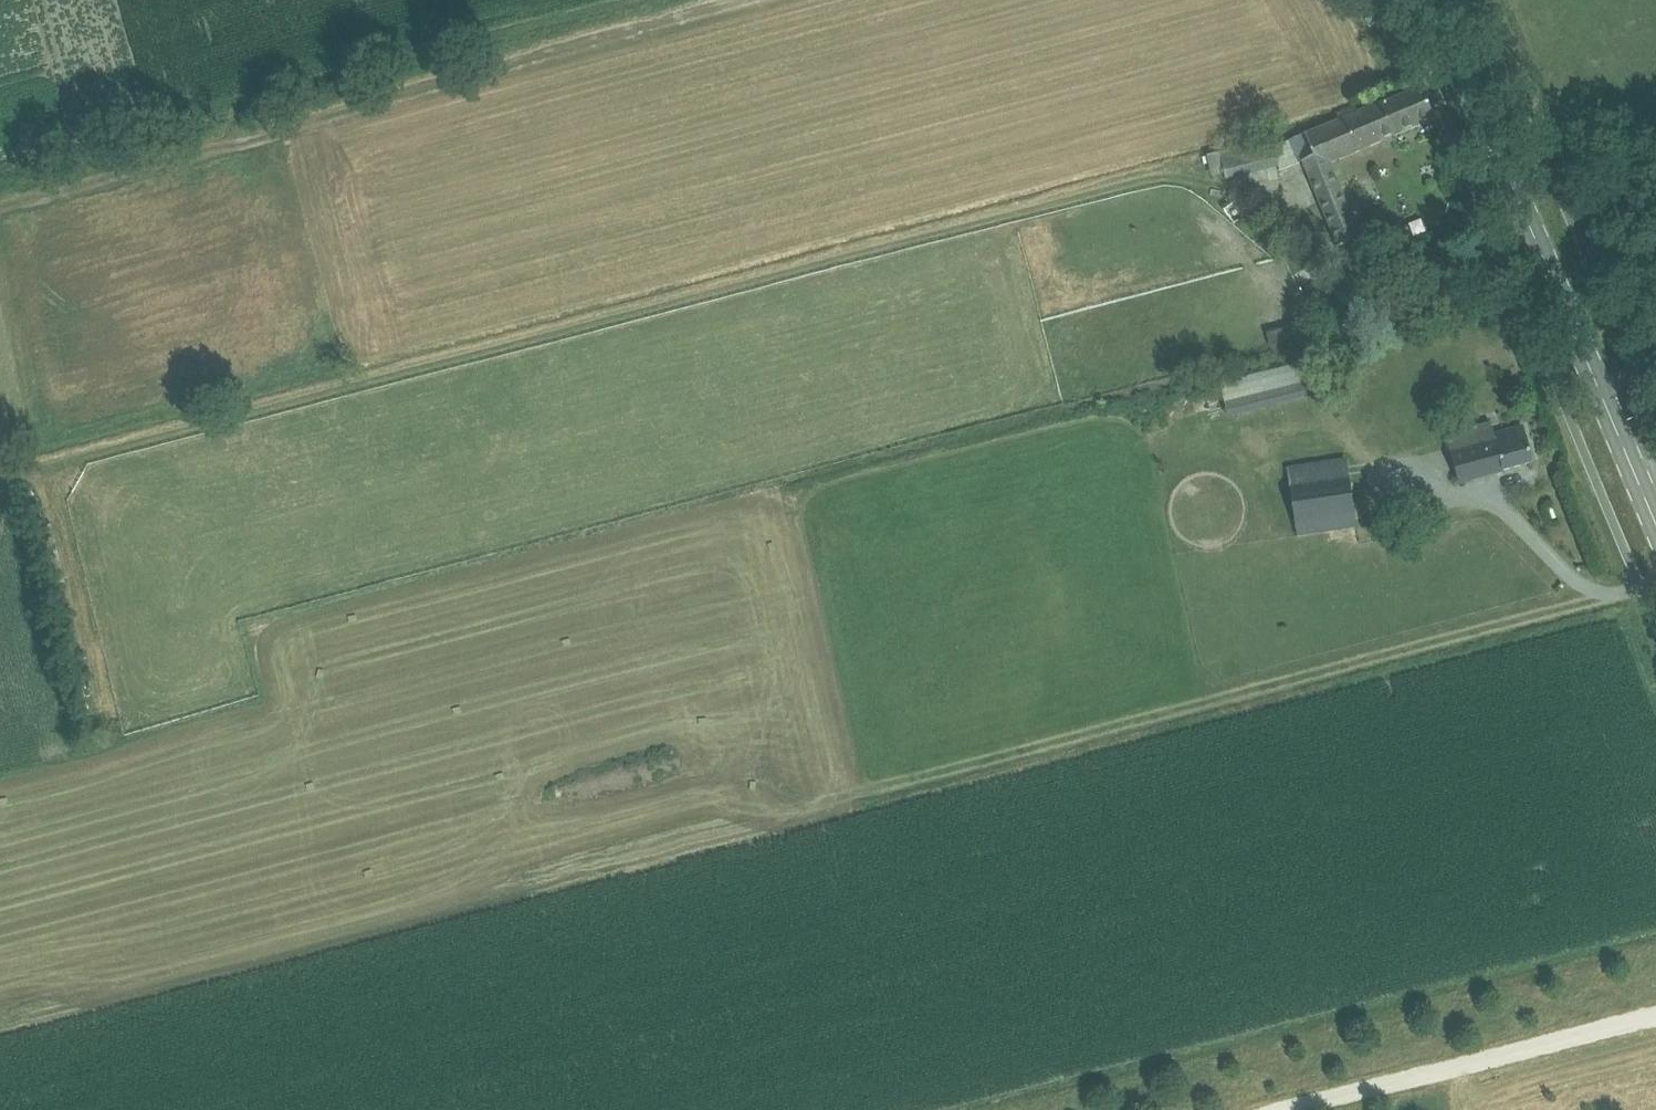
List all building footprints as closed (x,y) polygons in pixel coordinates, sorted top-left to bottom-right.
[(1333,163),(1415,129),(1436,120),(1423,89),(1375,109),(1374,107),(1361,112),(1358,106),(1338,114),(1341,120),(1304,135),(1305,137),(1273,147),(1272,142),(1220,155),(1225,182),(1278,169),(1279,172),(1304,164),(1340,247),(1365,237),(1333,163)] [(1482,308),(1477,319),(1491,325),(1496,314),(1482,308)] [(1311,323),(1268,334),(1271,347),(1314,337),(1311,323)] [(1310,398),(1301,361),(1204,385),(1213,422),(1310,398)] [(1512,469),(1533,463),(1523,429),(1494,437),(1481,441),(1478,430),(1459,434),(1462,446),(1451,450),(1460,484),(1512,469)] [(1291,489),(1298,537),(1358,528),(1351,480),(1347,457),(1287,467),(1291,489)]
